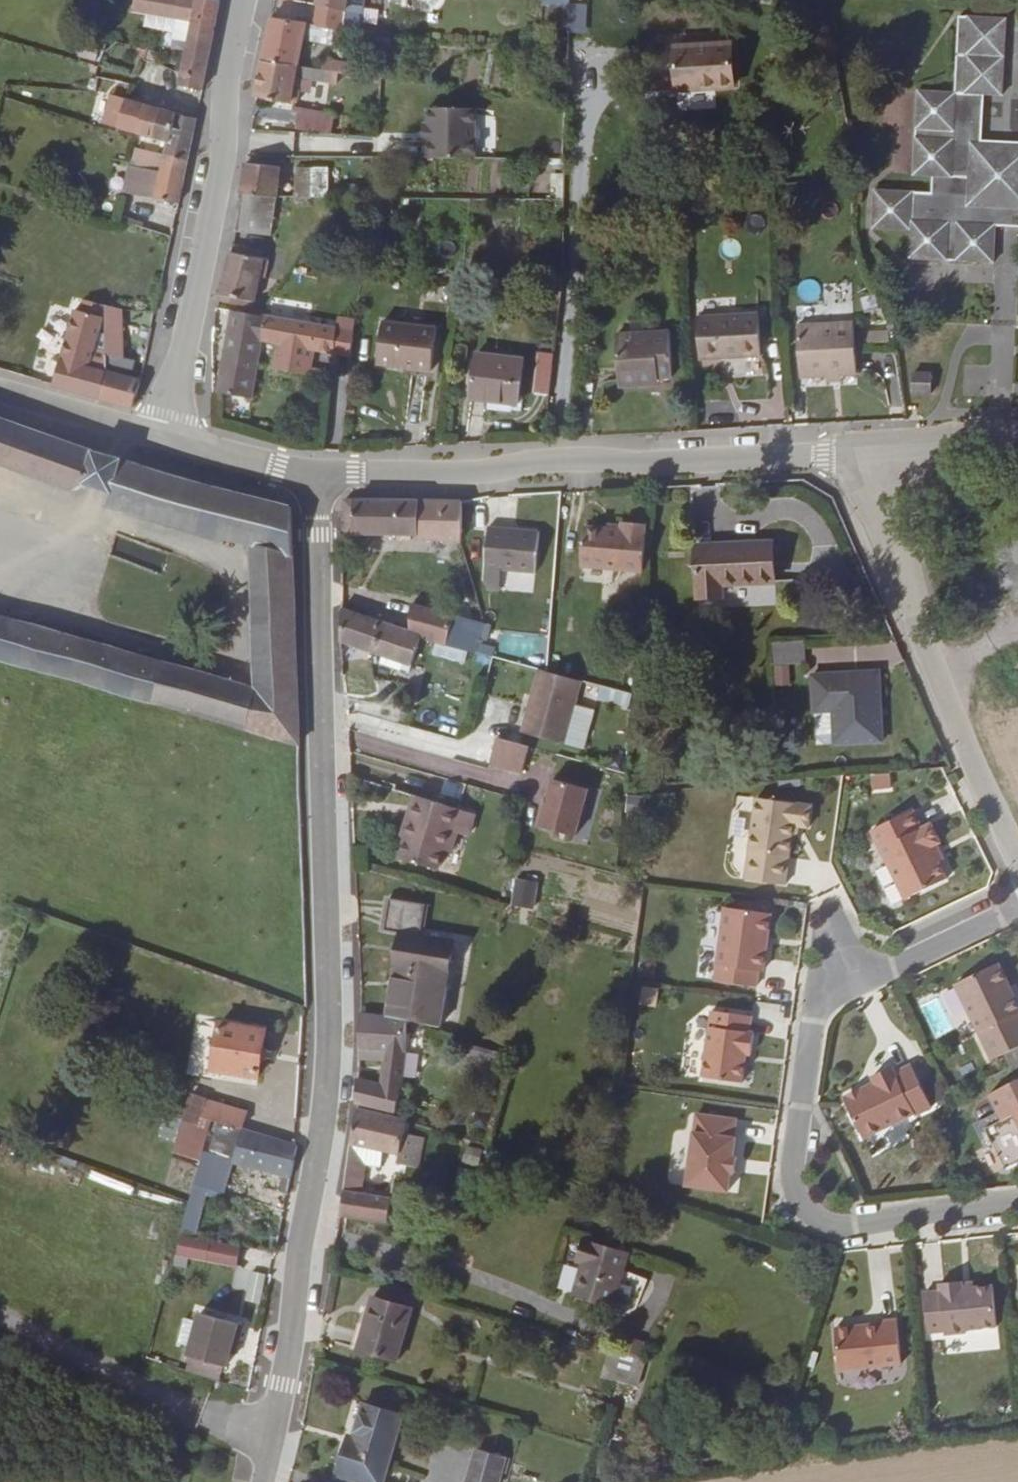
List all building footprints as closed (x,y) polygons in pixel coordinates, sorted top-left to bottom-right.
[(180,73),(178,84),(201,90),(211,44),(220,0),(134,0),(132,9),(176,18),(172,38),(187,41),(184,55),(180,54),(176,72),(180,73)] [(543,5),(558,6),(556,38),(568,38),(569,28),(569,4),(569,0),(544,0),(543,5)] [(266,45),(261,60),(297,65),(302,37),(314,39),(314,36),(334,38),(334,35),(340,35),(342,29),(343,29),(345,8),(317,4),(313,22),(270,16),(267,39),(266,45)] [(586,5),(569,4),(569,28),(585,29),(586,5)] [(958,17),(955,93),(983,94),(1001,95),(1005,19),(958,17)] [(674,91),(735,89),(733,43),(672,46),(674,91)] [(254,96),(256,97),(294,104),(297,100),(299,89),(298,86),(293,85),(294,76),(337,83),(337,81),(339,72),(331,70),(297,65),(261,60),(257,79),(254,96)] [(368,67),(332,61),(331,70),(339,72),(350,73),(366,76),(368,67)] [(350,73),(339,72),(337,81),(349,83),(350,73)] [(981,141),(983,94),(955,93),(918,91),(913,175),(932,176),(931,193),(874,190),(872,228),(910,230),(909,257),(992,262),(994,225),(1017,227),(1017,143),(981,141)] [(130,99),(111,94),(103,123),(138,133),(153,137),(161,109),(130,99)] [(330,133),(331,130),(333,113),(298,108),(295,128),(330,133)] [(428,108),(428,158),(475,158),(476,108),(428,108)] [(193,133),(196,118),(161,109),(153,137),(167,141),(163,156),(187,161),(193,133)] [(524,159),(565,160),(566,137),(552,137),(549,137),(549,151),(524,151),(524,159)] [(133,149),(130,164),(131,164),(158,170),(163,156),(133,149)] [(163,156),(158,170),(131,164),(126,193),(178,203),(180,196),(187,161),(163,156)] [(242,178),(239,193),(276,197),(279,166),(245,163),(242,178)] [(294,167),(294,197),(326,197),(326,167),(294,167)] [(239,193),(236,212),(273,217),(276,197),(239,193)] [(369,197),(366,228),(383,229),(385,197),(369,197)] [(236,212),(233,231),(271,234),(273,217),(236,212)] [(231,246),(217,300),(252,306),(259,277),(264,258),(262,257),(263,253),(231,246)] [(264,258),(259,277),(264,278),(269,259),(264,258)] [(79,336),(104,336),(104,306),(79,305),(79,336)] [(99,398),(132,408),(140,382),(129,377),(133,361),(120,358),(121,326),(129,326),(130,310),(104,306),(104,336),(105,371),(99,398)] [(250,397),(260,339),(265,317),(232,311),(218,392),(250,397)] [(699,359),(760,356),(758,314),(697,317),(699,359)] [(352,355),(355,331),(265,317),(260,339),(275,342),(273,350),(291,353),(291,352),(311,355),(312,348),(352,355)] [(377,364),(432,370),(436,328),(381,322),(377,364)] [(826,382),(842,382),(842,375),(857,374),(854,323),(797,325),(799,376),(826,375),(826,382)] [(670,331),(616,335),(618,386),(649,385),(649,378),(658,377),(673,376),(670,331)] [(53,385),(99,398),(105,371),(84,365),(88,352),(64,346),(53,385)] [(549,394),(553,355),(537,353),(533,393),(549,394)] [(470,398),(518,404),(523,360),(476,354),(470,398)] [(931,373),(912,373),(912,394),(930,394),(930,388),(935,388),(935,380),(931,380),(931,373)] [(299,745),(290,507),(123,460),(116,458),(102,454),(0,417),(0,463),(73,491),(86,485),(111,492),(107,505),(250,546),(255,688),(0,616),(0,660),(299,745)] [(460,541),(462,501),(343,499),(342,534),(416,534),(416,538),(460,541)] [(580,564),(643,570),(647,525),(622,522),(622,531),(584,528),(580,564)] [(488,528),(485,568),(535,571),(537,532),(488,528)] [(697,597),(721,596),(721,584),(774,581),(772,543),(695,546),(697,597)] [(420,638),(447,645),(453,620),(454,616),(411,605),(409,631),(420,638)] [(409,631),(340,608),(339,642),(382,656),(380,662),(401,669),(403,662),(411,665),(420,638),(409,631)] [(447,645),(475,653),(482,626),(453,620),(447,645)] [(464,663),(467,652),(437,644),(434,655),(464,663)] [(581,680),(546,671),(539,670),(521,732),(564,744),(581,680)] [(842,680),(842,673),(812,675),(815,737),(825,745),(882,742),(879,672),(854,672),(854,679),(842,680)] [(498,739),(490,766),(518,774),(526,747),(498,739)] [(550,780),(538,828),(574,837),(586,789),(550,780)] [(400,859),(437,870),(443,850),(450,852),(457,831),(467,834),(473,814),(417,797),(409,822),(407,821),(401,837),(405,839),(400,859)] [(791,836),(792,826),(797,826),(807,827),(810,805),(754,799),(745,881),(785,885),(791,836)] [(938,862),(931,847),(936,844),(940,842),(931,823),(921,827),(913,809),(871,829),(889,867),(895,868),(900,878),(897,882),(903,895),(909,898),(947,880),(938,862)] [(943,860),(936,844),(931,847),(938,862),(943,860)] [(889,867),(897,882),(900,878),(895,868),(889,867)] [(511,905),(534,910),(540,881),(517,876),(511,905)] [(426,904),(389,898),(386,915),(423,920),(426,904)] [(763,951),(765,938),(768,939),(771,915),(725,909),(715,982),(757,988),(759,972),(763,972),(766,951),(763,951)] [(420,936),(423,920),(386,915),(384,931),(399,933),(397,947),(413,949),(415,935),(420,936)] [(413,949),(397,947),(394,968),(447,978),(454,940),(420,936),(415,935),(413,949)] [(1006,989),(1010,987),(999,964),(956,985),(993,1060),(1017,1048),(1017,1004),(1014,996),(1011,998),(1006,989)] [(386,1018),(406,1021),(438,1026),(447,978),(394,968),(386,1018)] [(712,1013),(704,1078),(743,1084),(747,1056),(752,1056),(755,1034),(750,1034),(752,1018),(712,1013)] [(400,1090),(406,1021),(386,1018),(360,1014),(357,1049),(359,1049),(358,1059),(383,1059),(381,1086),(356,1080),(354,1102),(358,1103),(395,1112),(400,1090)] [(212,1071),(258,1078),(266,1031),(219,1023),(212,1071)] [(897,1074),(896,1073),(893,1068),(873,1078),(876,1084),(878,1087),(865,1093),(861,1091),(849,1097),(846,1102),(865,1139),(878,1132),(916,1114),(916,1116),(932,1108),(912,1066),(897,1074)] [(1004,1119),(988,1127),(1007,1169),(1017,1164),(1017,1082),(992,1094),(1004,1119)] [(876,1084),(861,1091),(865,1093),(878,1087),(876,1084)] [(178,1097),(172,1116),(182,1120),(209,1130),(212,1121),(242,1129),(247,1113),(190,1095),(188,1101),(178,1097)] [(404,1134),(407,1120),(357,1108),(348,1150),(347,1162),(339,1216),(387,1223),(391,1199),(390,1198),(363,1194),(363,1189),(365,1165),(381,1166),(382,1150),(398,1154),(395,1163),(418,1168),(424,1138),(404,1134)] [(726,1192),(729,1174),(734,1175),(737,1159),(733,1158),(737,1140),(735,1139),(737,1121),(697,1116),(685,1184),(726,1192)] [(209,1130),(182,1120),(174,1144),(203,1154),(209,1130)] [(209,1130),(203,1154),(194,1184),(221,1192),(226,1175),(223,1174),(227,1160),(291,1177),(298,1146),(294,1144),(242,1129),(212,1121),(209,1130)] [(391,1193),(363,1189),(363,1194),(390,1198),(391,1193)] [(236,1267),(241,1247),(182,1234),(178,1254),(236,1267)] [(573,1295),(613,1306),(628,1254),(584,1241),(578,1261),(583,1263),(573,1295)] [(235,1273),(236,1292),(265,1291),(264,1272),(235,1273)] [(968,1330),(999,1327),(995,1287),(976,1289),(965,1290),(964,1285),(963,1283),(942,1285),(943,1292),(926,1294),(931,1333),(947,1333),(948,1336),(969,1333),(968,1330)] [(357,1350),(397,1362),(412,1309),(372,1297),(357,1350)] [(206,1360),(203,1368),(222,1373),(224,1366),(226,1366),(229,1353),(233,1341),(238,1342),(243,1326),(198,1313),(188,1356),(190,1356),(206,1360)] [(867,1330),(856,1330),(856,1328),(837,1330),(840,1369),(903,1364),(899,1321),(881,1323),(881,1325),(867,1327),(867,1330)] [(238,1342),(233,1341),(229,1353),(235,1355),(238,1342)] [(610,1347),(602,1377),(615,1381),(624,1351),(610,1347)] [(646,1358),(624,1351),(615,1381),(637,1388),(646,1358)] [(206,1360),(190,1356),(188,1364),(203,1368),(206,1360)] [(360,1481),(383,1481),(402,1416),(363,1405),(354,1438),(349,1436),(337,1475),(360,1481)] [(468,1481),(498,1481),(505,1457),(477,1449),(468,1481)]
